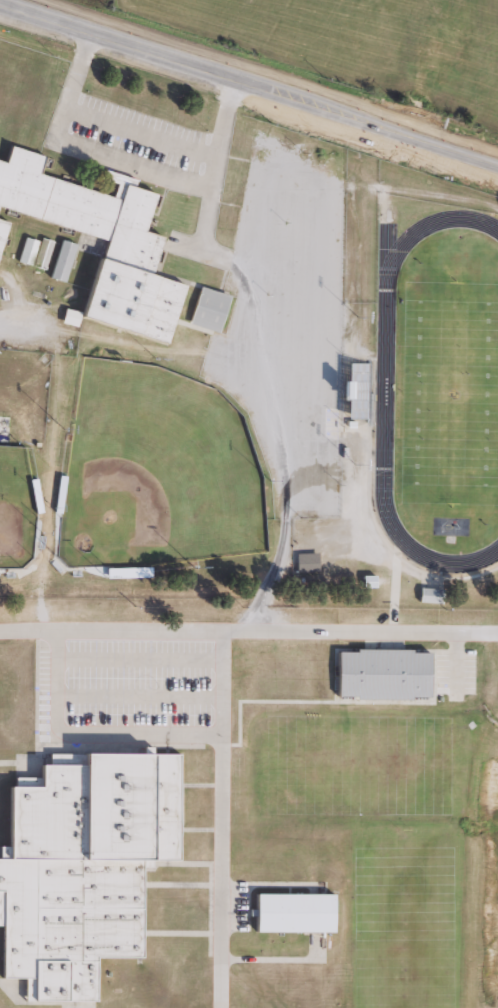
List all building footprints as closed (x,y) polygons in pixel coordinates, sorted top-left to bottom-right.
[(105,240),(0,207),(0,162),(4,163),(10,146),(43,157),(37,174),(113,198),(118,183),(102,178),(104,170),(135,180),(132,188),(154,195),(142,232),(161,238),(149,274),(185,286),(165,345),(80,318),(105,240)] [(51,241),(44,270),(17,263),(24,237),(40,241),(40,238),(51,241)] [(63,283),(48,278),(59,240),(75,245),(63,283)] [(188,324),(199,287),(227,296),(216,333),(188,324)] [(295,554),(315,553),(316,571),(295,572),(295,554)] [(418,603),(418,588),(441,588),(441,603),(418,603)] [(354,652),(354,649),(409,649),(409,652),(427,652),(427,696),(409,696),(409,698),(354,698),(354,695),(336,695),(336,651),(354,652)] [(2,925),(0,925),(0,846),(6,846),(7,785),(14,785),(14,776),(38,776),(38,763),(49,764),(49,753),(178,754),(177,858),(142,858),(141,956),(95,956),(94,1000),(24,999),(24,976),(1,976),(2,925)] [(254,893),(331,893),(331,931),(254,931),(254,893)]
